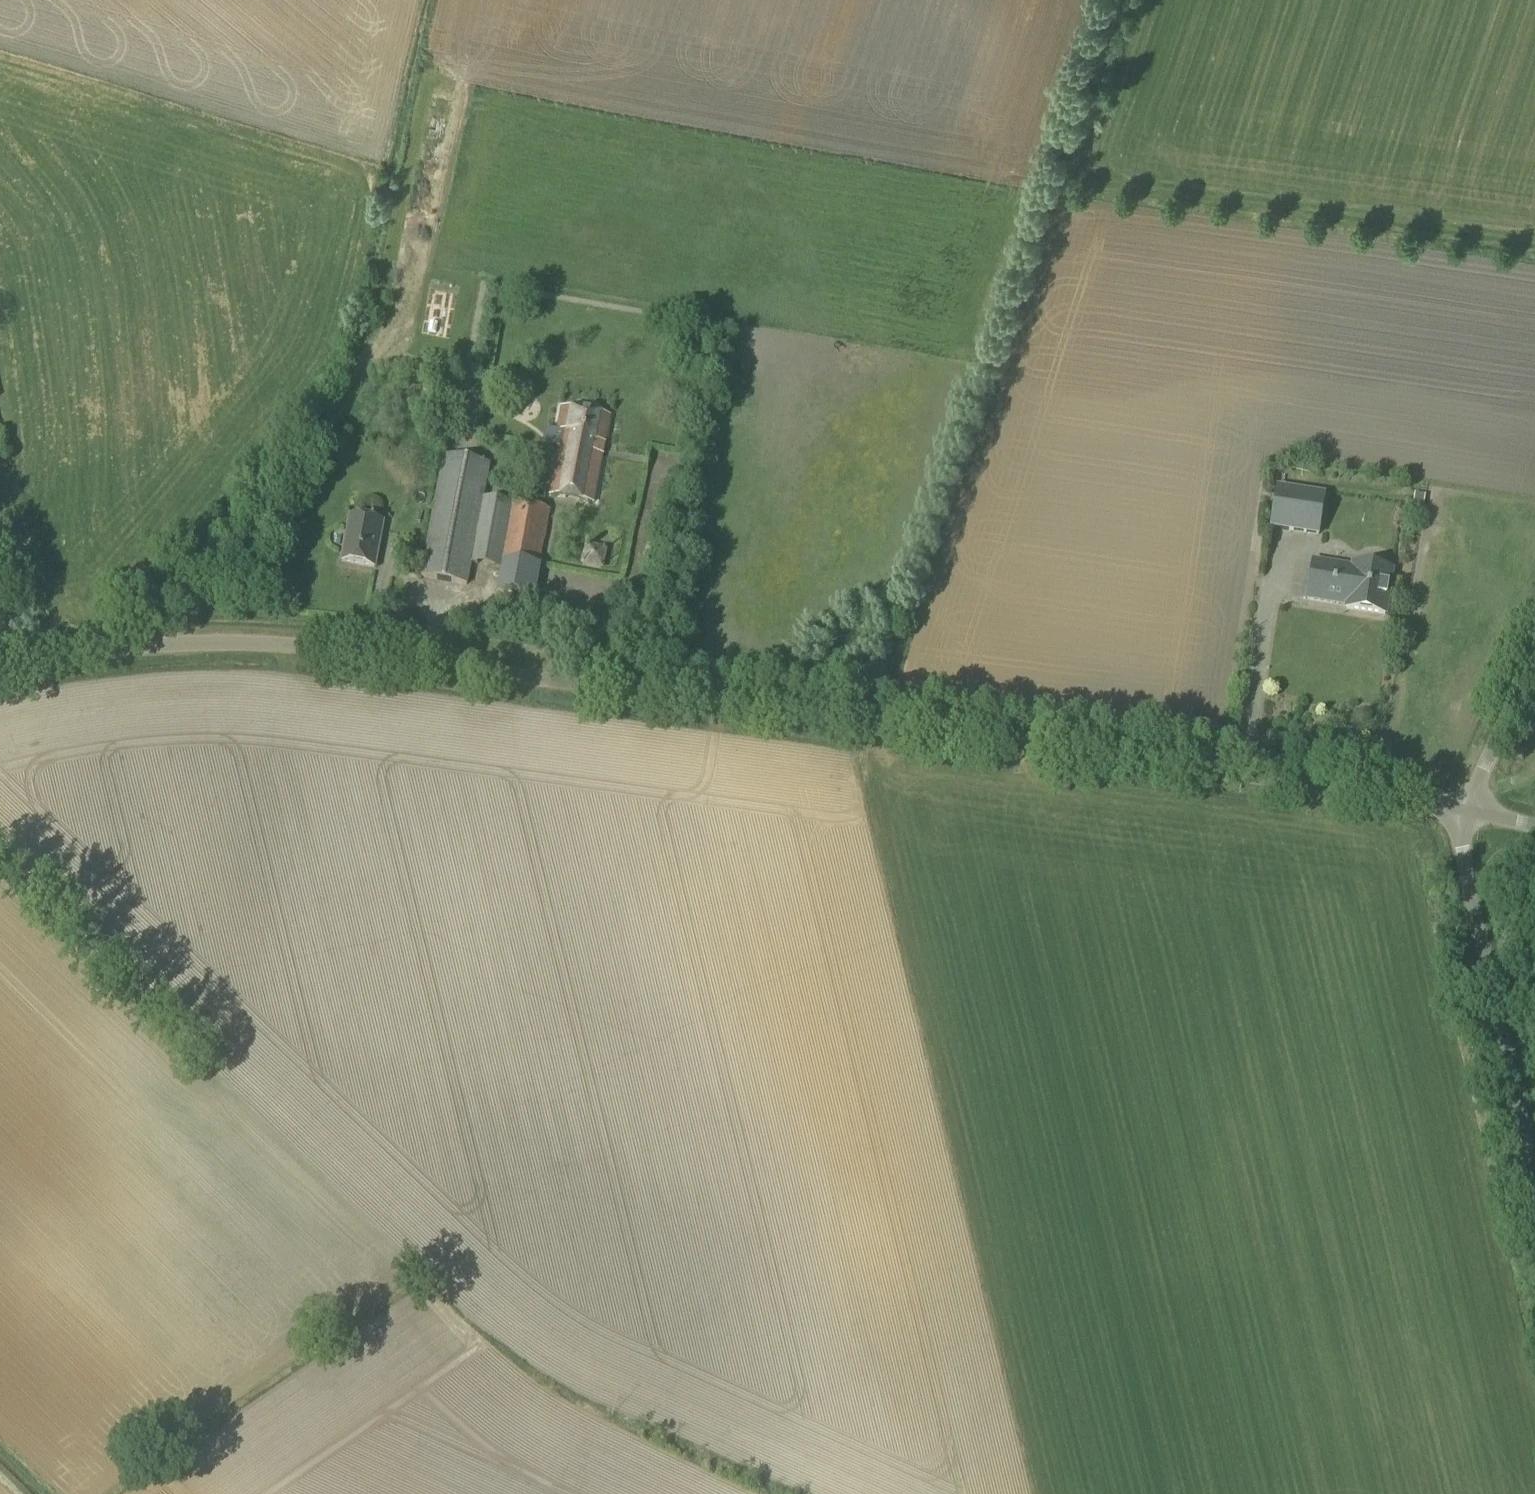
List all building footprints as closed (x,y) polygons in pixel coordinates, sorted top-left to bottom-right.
[(594,503),(610,417),(562,408),(558,431),(562,432),(550,496),(594,503)] [(549,509),(513,503),(483,499),(490,465),(444,456),(422,577),(467,585),(471,564),(498,569),(494,592),(535,598),(549,509)] [(1325,496),(1311,494),(1277,488),(1271,528),(1318,535),(1325,496)] [(1423,506),(1425,495),(1415,494),(1413,504),(1423,506)] [(375,568),(383,523),(351,517),(342,562),(375,568)] [(1346,609),(1347,609),(1385,615),(1392,571),(1353,565),(1353,568),(1313,562),(1307,600),(1334,604),(1334,602),(1347,604),(1346,609)]
